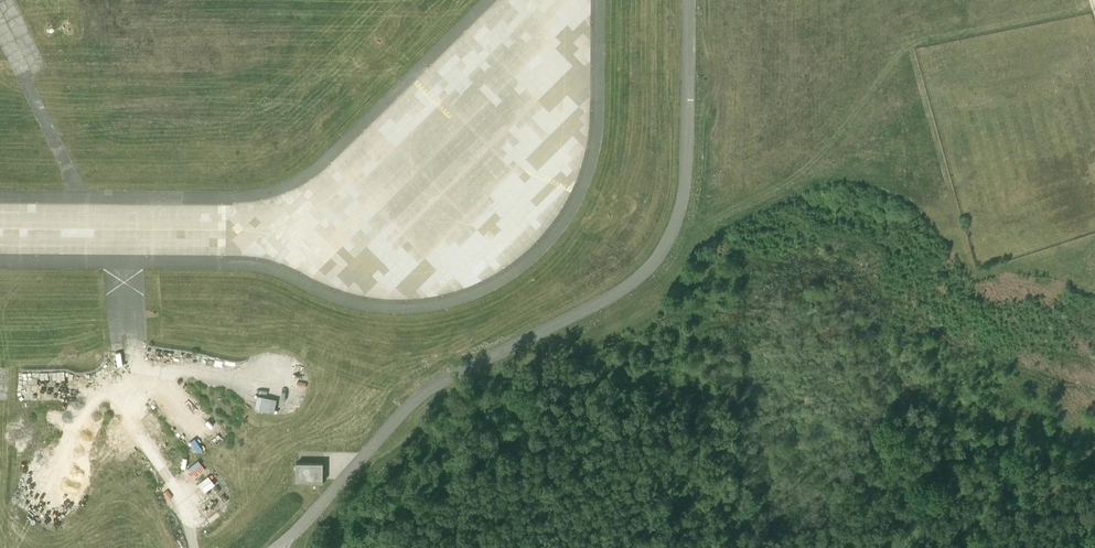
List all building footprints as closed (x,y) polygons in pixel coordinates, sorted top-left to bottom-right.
[(273,412),(276,399),(256,394),(253,406),(273,412)] [(323,463),(296,463),(296,481),(323,482),(323,479),(323,463)]
